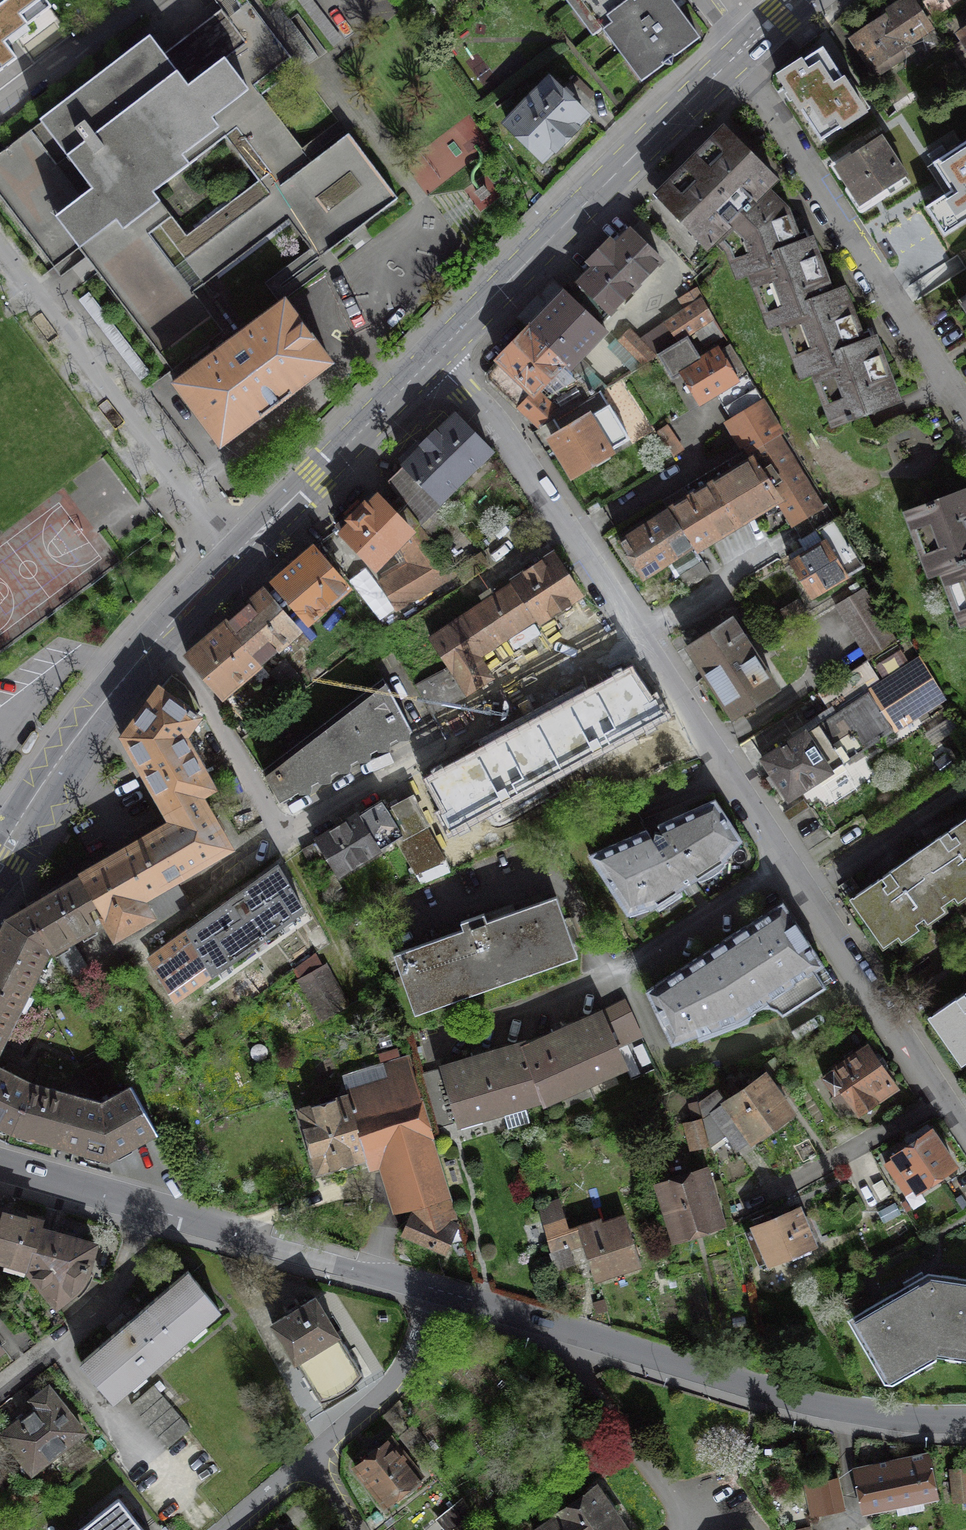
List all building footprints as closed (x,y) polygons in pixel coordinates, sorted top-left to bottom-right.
[(227,4),(164,53),(150,35),(40,120),(41,122),(0,153),(0,197),(54,267),(78,248),(172,370),(223,330),(194,292),(288,220),(318,259),(397,198),(348,133),(311,161),(260,95),(296,67),(289,58),(290,57),(246,0),(232,0),(227,4)] [(15,57),(3,42),(50,6),(45,0),(0,0),(0,69),(15,57)] [(602,28),(611,21),(635,3),(632,0),(581,0),(602,28)] [(611,21),(651,73),(663,64),(673,65),(674,56),(698,38),(670,0),(632,0),(635,3),(611,21)] [(852,37),(878,76),(921,46),(925,51),(941,41),(913,0),(907,0),(852,37)] [(778,77),(820,145),(865,117),(823,49),(778,77)] [(585,114),(549,80),(508,123),(543,157),(555,145),(556,147),(575,128),(574,126),(585,114)] [(660,197),(664,197),(678,210),(677,211),(704,237),(703,238),(708,243),(717,235),(762,189),(771,181),(726,136),(726,131),(720,131),(720,135),(711,145),(705,145),(705,150),(694,161),(689,161),(689,166),(680,176),(674,176),(675,181),(665,191),(660,190),(660,197)] [(854,155),(837,167),(860,202),(885,186),(890,194),(909,182),(881,138),(866,148),(863,143),(851,150),(854,155)] [(782,316),(831,297),(810,242),(798,247),(785,212),(762,189),(717,235),(729,247),(741,242),(761,296),(773,292),(782,316)] [(609,240),(599,250),(635,286),(661,260),(631,230),(615,246),(609,240)] [(635,286),(599,250),(588,261),(594,267),(568,293),(599,323),(629,293),(635,286)] [(713,318),(695,288),(679,299),(685,310),(665,323),(679,342),(687,337),(713,318)] [(540,318),(529,329),(564,362),(578,375),(588,365),(579,356),(605,329),(599,323),(568,293),(566,291),(539,318),(540,318)] [(842,293),(831,297),(782,316),(792,347),(804,342),(824,396),(836,391),(848,420),(854,418),(851,413),(894,398),(874,341),(862,346),(842,293)] [(331,362),(284,300),(173,382),(220,445),(331,362)] [(618,341),(642,365),(658,355),(679,342),(665,323),(639,340),(629,330),(618,341)] [(564,362),(529,329),(505,353),(506,354),(499,361),(500,362),(486,376),(519,408),(536,390),(564,362)] [(749,377),(730,346),(702,362),(687,337),(679,342),(658,355),(672,379),(682,374),(699,403),(716,394),(749,377)] [(536,390),(519,408),(539,427),(552,419),(596,393),(579,376),(544,399),(536,390)] [(746,448),(749,453),(777,436),(783,432),(749,377),(716,394),(732,421),(730,422),(746,448)] [(628,438),(600,391),(596,393),(552,419),(562,434),(553,439),(573,472),(628,438)] [(489,450),(455,415),(435,433),(423,445),(387,481),(405,505),(419,523),(434,544),(447,532),(447,533),(452,529),(435,511),(445,501),(442,498),(489,450)] [(821,507),(777,436),(749,453),(777,499),(792,524),(821,507)] [(777,499),(749,453),(746,448),(662,499),(669,511),(691,545),(703,538),(705,543),(777,499)] [(936,505),(934,501),(926,505),(927,508),(910,515),(921,545),(932,541),(953,595),(964,590),(965,595),(965,494),(936,505)] [(336,523),(335,524),(376,566),(400,543),(419,523),(405,505),(395,515),(377,497),(368,506),(363,501),(361,503),(362,503),(349,516),(349,515),(346,518),(350,522),(343,530),(336,523)] [(864,565),(827,503),(821,507),(792,524),(808,551),(790,562),(811,597),(864,565)] [(691,545),(669,511),(620,542),(641,576),(691,545)] [(419,523),(400,543),(412,563),(380,582),(396,608),(454,571),(434,544),(419,523)] [(312,549),(275,582),(308,620),(346,587),(312,549)] [(515,582),(431,638),(449,666),(415,684),(431,714),(469,693),(491,677),(477,655),(537,616),(540,621),(579,594),(554,554),(513,580),(515,582)] [(702,561),(680,576),(688,588),(710,573),(702,561)] [(896,641),(863,588),(837,603),(871,658),(896,641)] [(227,623),(260,661),(296,630),(263,592),(227,623)] [(799,599),(774,614),(784,631),(809,616),(799,599)] [(776,690),(730,618),(688,645),(734,717),(776,690)] [(227,623),(188,658),(220,695),(260,661),(227,623)] [(869,693),(892,729),(944,696),(921,660),(881,685),(869,693)] [(300,679),(285,662),(271,674),(292,700),(330,671),(322,662),(300,679)] [(819,694),(834,716),(806,734),(804,731),(762,758),(788,799),(892,729),(869,693),(881,685),(866,664),(819,694)] [(645,729),(656,723),(628,672),(528,725),(531,731),(555,776),(517,796),(529,821),(663,761),(645,729)] [(197,793),(211,786),(181,735),(201,710),(187,687),(171,674),(124,736),(166,810),(197,793)] [(385,683),(265,775),(279,802),(411,730),(385,683)] [(444,859),(529,821),(517,796),(555,776),(531,731),(410,797),(444,859)] [(173,822),(138,842),(177,910),(188,904),(173,878),(228,846),(197,793),(166,810),(173,822)] [(450,870),(444,859),(410,797),(388,810),(382,799),(318,840),(338,873),(396,838),(422,882),(450,870)] [(646,830),(589,855),(627,914),(651,908),(726,860),(726,856),(742,840),(715,799),(657,824),(663,833),(655,831),(653,840),(646,830)] [(947,899),(965,886),(965,818),(915,853),(947,899)] [(138,842),(83,875),(108,918),(117,933),(149,914),(139,897),(144,893),(160,920),(177,910),(138,842)] [(314,842),(301,849),(315,875),(329,868),(314,842)] [(947,899),(915,853),(851,898),(884,944),(947,899)] [(302,908),(279,866),(272,871),(188,932),(150,958),(175,999),(302,908)] [(332,872),(319,879),(327,893),(339,886),(332,872)] [(83,875),(26,908),(48,947),(51,951),(70,940),(108,918),(83,875)] [(463,929),(393,953),(415,1013),(577,955),(556,896),(487,920),(484,913),(460,921),(463,929)] [(823,965),(782,902),(646,990),(672,1043),(697,1034),(699,1039),(747,1021),(750,1015),(753,1011),(756,1009),(759,1007),(762,1006),(765,1006),(768,1006),(773,1007),(776,1008),(778,1009),(783,1014),(825,987),(815,970),(823,965)] [(0,932),(0,976),(27,989),(48,947),(26,908),(7,919),(0,932)] [(70,940),(51,951),(69,981),(89,970),(70,940)] [(325,965),(299,980),(321,1019),(347,1004),(325,965)] [(6,1031),(27,989),(0,976),(0,1028),(6,1031)] [(930,1016),(961,1062),(965,1059),(965,990),(930,1016)] [(624,1002),(525,1047),(543,1097),(544,1101),(625,1065),(616,1045),(640,1034),(624,1002)] [(543,1097),(525,1047),(524,1043),(442,1067),(458,1122),(543,1097)] [(867,1046),(823,1076),(834,1093),(843,1087),(845,1090),(832,1099),(841,1112),(854,1103),(860,1110),(894,1087),(867,1046)] [(394,1148),(431,1137),(408,1057),(383,1064),(389,1086),(348,1099),(347,1096),(300,1110),(318,1170),(394,1148)] [(13,1129),(31,1083),(0,1067),(0,1123),(13,1129)] [(764,1076),(726,1101),(719,1090),(699,1104),(703,1118),(709,1144),(726,1132),(738,1149),(791,1112),(764,1076)] [(31,1083),(13,1129),(60,1143),(73,1095),(31,1083)] [(73,1094),(73,1095),(60,1143),(108,1157),(154,1131),(130,1087),(102,1103),(73,1094)] [(703,1118),(684,1123),(691,1149),(709,1144),(703,1118)] [(896,1156),(885,1163),(906,1193),(916,1186),(918,1189),(954,1164),(931,1130),(894,1155),(896,1156)] [(431,1137),(394,1148),(412,1206),(415,1207),(402,1234),(423,1243),(444,1252),(457,1223),(431,1137)] [(701,1175),(663,1187),(678,1234),(716,1222),(701,1175)] [(559,1201),(539,1208),(550,1248),(583,1237),(595,1275),(640,1260),(632,1238),(626,1240),(621,1223),(603,1230),(600,1220),(569,1231),(559,1201)] [(0,1208),(0,1258),(4,1259),(5,1258),(28,1265),(39,1228),(41,1220),(0,1208)] [(755,1227),(745,1232),(759,1264),(769,1260),(769,1262),(785,1255),(792,1260),(812,1252),(812,1243),(813,1243),(798,1208),(766,1222),(763,1215),(752,1220),(755,1227)] [(94,1244),(39,1228),(28,1265),(27,1267),(56,1303),(74,1289),(80,1282),(85,1274),(94,1244)] [(129,1320),(81,1362),(114,1400),(220,1308),(187,1270),(140,1312),(137,1308),(136,1309),(137,1310),(129,1318),(127,1316),(127,1317),(129,1320)] [(856,1320),(867,1339),(866,1344),(869,1349),(875,1354),(886,1373),(920,1353),(936,1355),(938,1342),(965,1346),(965,1283),(939,1279),(933,1282),(930,1277),(925,1279),(921,1273),(904,1283),(908,1290),(856,1320)] [(315,1296),(272,1324),(321,1402),(330,1399),(339,1395),(348,1390),(357,1382),(364,1375),(315,1296)] [(149,1425),(172,1406),(154,1385),(131,1404),(149,1425)] [(32,1399),(37,1406),(2,1434),(29,1468),(47,1454),(49,1457),(83,1431),(58,1398),(59,1397),(58,1395),(56,1396),(48,1387),(32,1399)] [(172,1406),(149,1425),(168,1447),(190,1427),(172,1406)] [(426,1439),(414,1425),(402,1435),(414,1449),(426,1439)] [(424,1432),(429,1440),(434,1436),(429,1429),(424,1432)] [(387,1435),(350,1465),(384,1507),(421,1476),(387,1435)] [(435,1450),(444,1444),(438,1436),(429,1442),(435,1450)] [(908,1464),(861,1473),(868,1506),(935,1493),(928,1460),(912,1463),(911,1458),(907,1459),(908,1464)] [(951,1470),(955,1500),(965,1499),(965,1468),(951,1470)] [(839,1476),(804,1484),(812,1517),(847,1509),(839,1476)] [(597,1479),(527,1529),(626,1529),(631,1527),(597,1479)] [(478,1490),(476,1486),(466,1490),(468,1494),(478,1490)] [(494,1493),(492,1490),(483,1496),(485,1499),(494,1493)] [(75,1529),(146,1529),(119,1496),(75,1529)] [(432,1509),(436,1506),(429,1497),(425,1500),(432,1509)] [(461,1498),(435,1518),(445,1529),(451,1529),(455,1527),(457,1529),(477,1529),(483,1525),(461,1498)]
